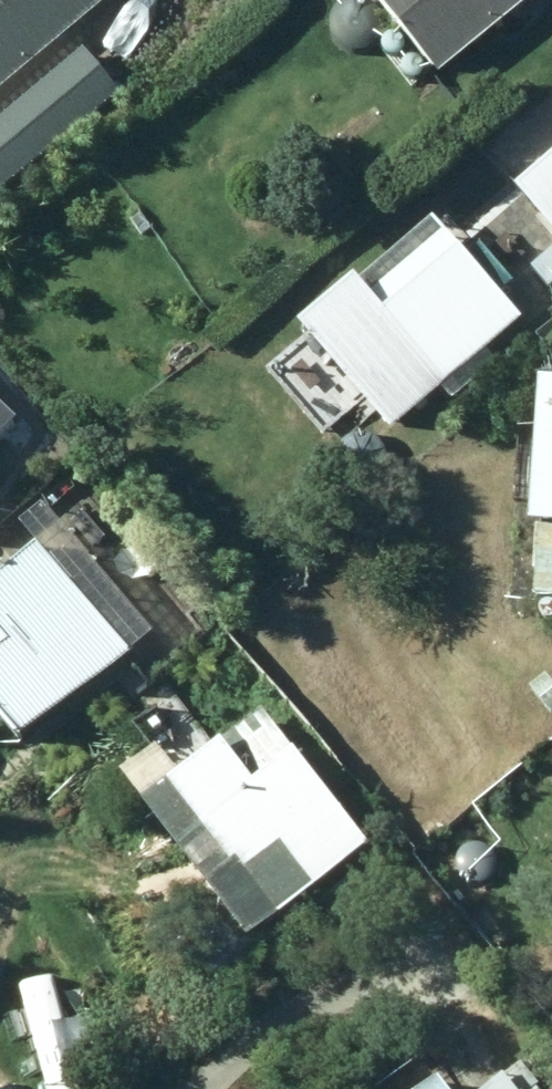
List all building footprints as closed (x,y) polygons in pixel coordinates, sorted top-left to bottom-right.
[(97,0),(0,0),(0,81),(97,0)] [(516,0),(388,0),(441,63),(516,0)] [(0,112),(0,190),(122,82),(100,57),(83,39),(0,112)] [(447,226),(365,298),(444,390),(526,318),(447,226)] [(551,282),(551,248),(525,271),(541,291),(551,282)] [(530,519),(537,519),(533,594),(551,596),(551,376),(540,375),(530,519)] [(14,420),(0,407),(0,434),(14,420)] [(21,730),(129,642),(38,531),(0,561),(0,705),(21,730)] [(551,714),(551,678),(548,673),(530,688),(551,714)] [(143,790),(250,928),(370,836),(297,739),(295,743),(263,699),(143,790)] [(439,1071),(416,1088),(453,1088),(439,1071)] [(508,1074),(489,1088),(488,1088),(520,1088),(508,1074)]
